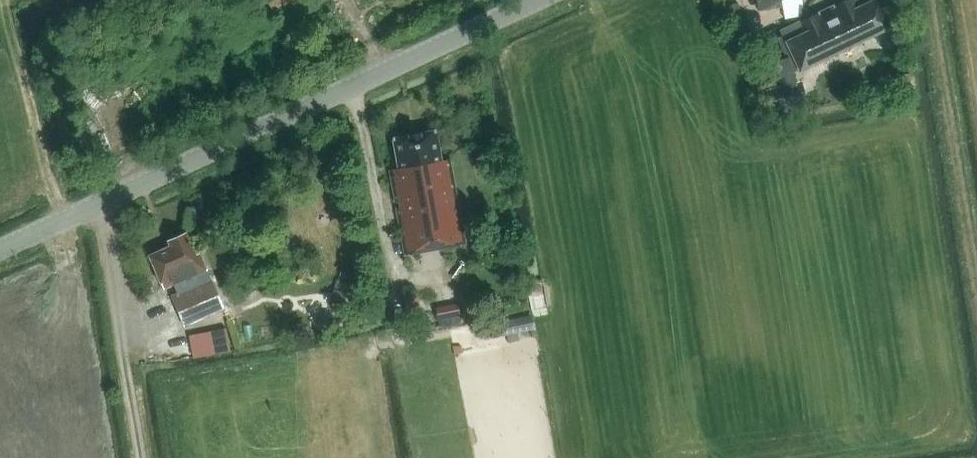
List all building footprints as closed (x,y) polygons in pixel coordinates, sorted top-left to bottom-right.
[(794,72),(795,72),(892,26),(879,0),(843,0),(781,29),(784,35),(777,38),(786,59),(775,61),(783,88),(767,92),(773,119),(804,111),(797,85),(794,72)] [(804,7),(803,0),(782,0),(785,17),(801,14),(801,15),(802,15),(801,8),(804,7)] [(896,75),(898,91),(912,89),(910,73),(896,75)] [(405,252),(464,242),(450,158),(441,160),(436,130),(393,137),(399,168),(391,169),(405,252)] [(163,285),(172,281),(178,294),(172,296),(186,327),(225,309),(211,279),(213,279),(208,268),(209,268),(202,252),(197,254),(187,232),(168,240),(170,245),(150,254),(163,285)] [(355,292),(356,287),(337,280),(331,299),(335,300),(333,309),(348,314),(353,301),(359,303),(362,294),(355,292)] [(483,318),(485,340),(536,337),(535,315),(483,318)]
